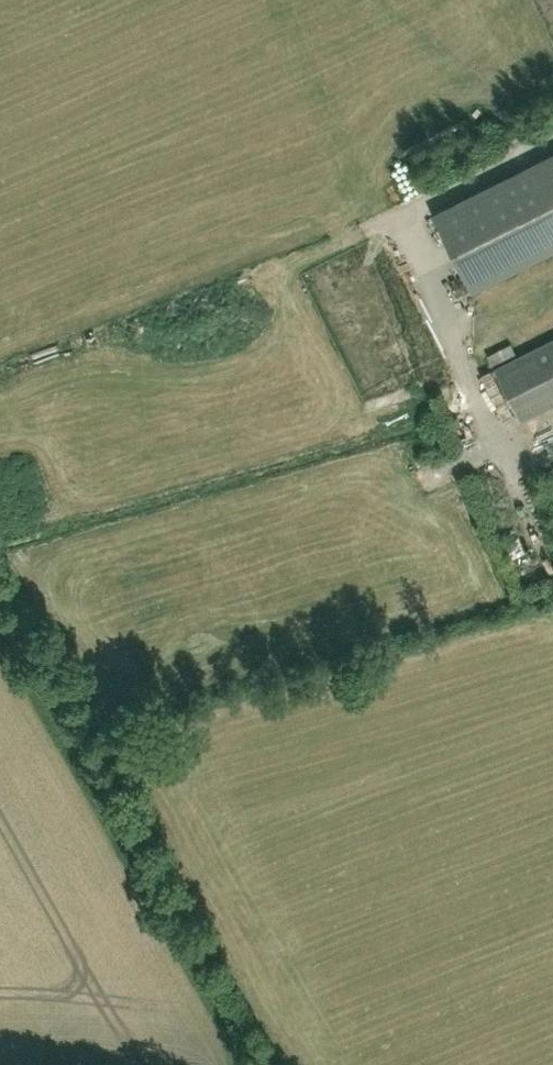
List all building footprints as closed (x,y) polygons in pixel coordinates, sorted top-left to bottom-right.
[(435,214),(473,290),(552,250),(552,155),(435,214)] [(494,368),(519,419),(552,403),(552,339),(494,368)]
